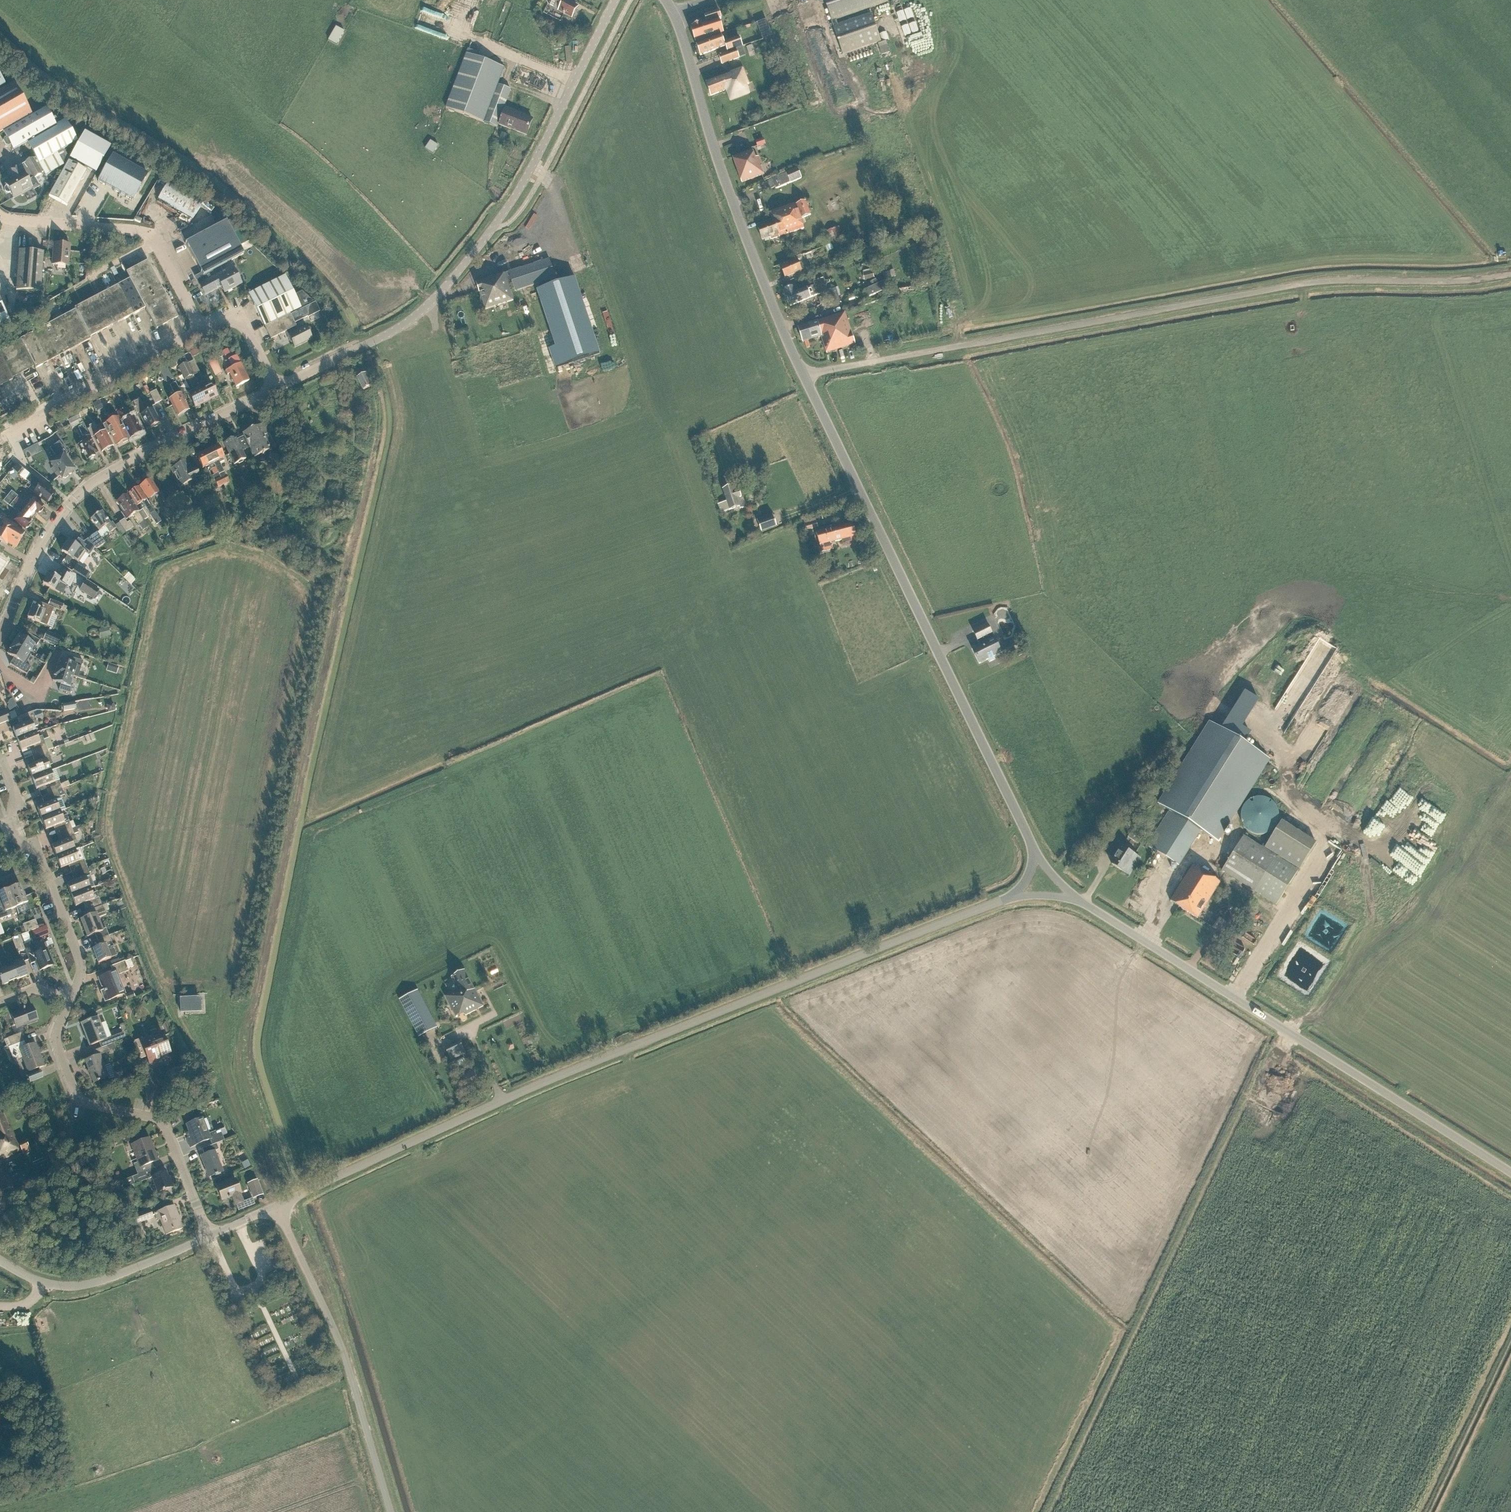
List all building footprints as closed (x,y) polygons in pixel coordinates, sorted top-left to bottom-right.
[(551,5),(573,18),(575,15),(576,16),(580,10),(578,9),(579,7),(567,0),(548,0),(548,2),(550,4),(551,5)] [(831,22),(888,2),(887,0),(824,0),(831,22)] [(704,15),(706,22),(719,18),(721,18),(719,11),(704,15)] [(871,13),(833,26),(843,55),(881,42),(871,13)] [(723,33),(719,18),(706,22),(707,24),(703,25),(702,23),(692,26),(692,27),(691,28),(695,42),(723,33)] [(337,26),(329,40),(337,46),(345,31),(337,26)] [(771,30),(762,34),(764,39),(773,36),(771,30)] [(724,42),(722,37),(721,35),(696,44),(700,55),(726,46),(728,52),(743,47),(739,36),(724,42)] [(886,42),(878,44),(882,56),(890,53),(886,42)] [(736,50),(719,56),(722,64),(739,58),(736,50)] [(467,53),(446,108),(497,127),(511,89),(498,84),(504,67),(467,53)] [(745,68),(707,80),(712,95),(728,89),(731,100),(750,93),(747,84),(750,83),(745,68)] [(0,91),(0,133),(32,115),(14,83),(0,91)] [(4,139),(3,142),(6,146),(9,146),(11,145),(14,150),(18,147),(27,142),(35,158),(44,172),(46,176),(64,166),(57,154),(64,150),(78,142),(65,120),(62,123),(56,126),(46,108),(4,132),(7,137),(4,139)] [(506,108),(500,125),(527,135),(533,119),(521,114),(521,113),(506,108)] [(85,132),(70,158),(96,173),(111,147),(85,132)] [(764,138),(756,141),(758,147),(766,145),(764,138)] [(64,150),(57,154),(64,166),(65,168),(69,161),(69,159),(64,150)] [(754,150),(734,157),(743,182),(765,174),(759,157),(757,158),(754,150)] [(113,155),(98,181),(133,201),(148,174),(113,155)] [(4,188),(4,189),(5,190),(5,191),(6,192),(7,192),(7,193),(8,193),(9,193),(10,192),(14,198),(21,194),(22,196),(25,201),(28,202),(37,197),(33,189),(38,186),(34,178),(41,174),(41,173),(44,172),(35,158),(33,159),(33,158),(8,173),(12,180),(5,184),(6,185),(6,186),(5,186),(5,187),(5,188),(4,188)] [(86,171),(69,161),(65,168),(49,196),(67,206),(81,179),(83,179),(87,173),(86,171)] [(772,179),(776,189),(790,183),(791,183),(802,178),(797,167),(772,179)] [(161,174),(148,197),(191,222),(204,200),(161,174)] [(775,187),(772,179),(757,186),(760,194),(775,187)] [(775,222),(759,228),(762,238),(770,236),(771,239),(804,228),(800,218),(811,215),(806,202),(795,206),(795,204),(771,212),(775,222)] [(195,277),(199,285),(216,277),(213,272),(220,268),(244,255),(236,240),(243,236),(237,231),(232,233),(226,222),(185,244),(201,274),(195,277)] [(841,225),(823,232),(828,246),(845,239),(841,225)] [(871,237),(861,240),(864,250),(873,246),(879,245),(877,239),(872,241),(871,237)] [(54,243),(52,264),(69,266),(70,244),(54,243)] [(852,245),(837,251),(840,259),(855,253),(852,245)] [(82,248),(80,252),(82,256),(87,255),(88,251),(86,247),(82,248)] [(19,250),(16,290),(40,292),(43,252),(19,250)] [(812,251),(805,254),(808,260),(814,258),(812,251)] [(796,258),(781,264),(786,277),(801,270),(797,261),(802,258),(801,255),(796,257),(796,258)] [(548,258),(504,273),(508,285),(513,284),(515,291),(551,279),(555,278),(548,258)] [(808,272),(816,269),(817,268),(813,260),(809,262),(809,264),(805,266),(808,272)] [(147,261),(136,267),(152,295),(163,289),(147,261)] [(129,279),(142,301),(152,295),(136,267),(126,272),(129,279)] [(216,277),(199,285),(200,287),(204,294),(205,296),(217,289),(216,288),(221,285),(222,287),(225,293),(241,284),(232,267),(222,272),(220,268),(213,272),(216,277)] [(873,271),(863,273),(865,281),(874,278),(873,271)] [(508,285),(504,273),(476,282),(485,310),(513,301),(508,285)] [(264,325),(302,306),(313,301),(301,291),(294,295),(284,276),(248,294),(264,325)] [(553,283),(537,288),(557,350),(550,352),(555,367),(600,352),(575,276),(556,282),(555,278),(551,279),(553,283)] [(832,301),(824,279),(824,278),(813,281),(815,285),(795,293),(793,286),(784,289),(791,306),(818,295),(818,296),(821,295),(825,304),(832,301)] [(146,308),(142,301),(129,279),(118,285),(134,315),(146,308)] [(123,321),(134,315),(118,285),(106,291),(123,321)] [(880,289),(878,289),(880,295),(882,295),(883,298),(888,296),(886,287),(880,288),(880,289)] [(152,295),(167,323),(178,318),(163,289),(152,295)] [(112,327),(123,321),(106,291),(95,297),(112,327)] [(167,323),(152,295),(142,301),(146,308),(157,329),(167,323)] [(75,310),(90,338),(112,327),(95,297),(74,308),(75,310)] [(0,303),(0,329),(11,323),(0,303)] [(312,304),(290,314),(294,322),(316,312),(312,304)] [(75,310),(64,316),(79,345),(90,339),(90,338),(75,310)] [(809,340),(822,336),(827,353),(855,344),(845,312),(798,327),(803,342),(805,342),(807,348),(811,346),(809,340)] [(264,327),(270,339),(287,330),(295,326),(290,314),(264,327)] [(64,316),(53,322),(68,351),(79,345),(64,316)] [(53,322),(41,328),(57,357),(68,351),(53,322)] [(295,326),(287,330),(296,348),(312,339),(305,326),(297,329),(295,326)] [(41,328),(32,333),(47,362),(57,357),(41,328)] [(32,333),(20,339),(34,366),(35,368),(47,362),(32,333)] [(0,350),(0,386),(13,379),(12,378),(34,366),(20,339),(0,350)] [(216,360),(209,364),(215,374),(221,371),(216,360)] [(174,361),(168,365),(170,371),(177,368),(174,361)] [(193,361),(187,364),(193,376),(199,373),(193,361)] [(195,380),(193,376),(187,364),(186,363),(178,367),(184,380),(187,378),(189,383),(190,383),(195,392),(189,395),(195,407),(206,402),(195,380)] [(240,363),(226,370),(228,375),(230,374),(236,387),(249,382),(240,363)] [(166,383),(173,379),(167,365),(160,369),(166,383)] [(367,373),(357,377),(363,390),(373,385),(367,373)] [(201,378),(195,380),(206,402),(218,396),(212,384),(205,387),(201,378)] [(170,385),(176,398),(170,401),(177,416),(189,410),(176,382),(170,385)] [(161,401),(155,390),(150,393),(155,404),(161,401)] [(103,409),(99,401),(92,404),(96,412),(103,409)] [(140,402),(133,405),(138,415),(139,414),(146,430),(153,427),(155,427),(158,426),(158,424),(159,424),(152,409),(145,412),(140,402)] [(122,409),(116,411),(117,413),(130,439),(136,437),(137,437),(140,436),(139,435),(141,434),(134,419),(128,422),(123,411),(122,411),(122,409)] [(67,418),(70,423),(80,418),(77,413),(67,418)] [(118,418),(103,425),(107,435),(110,433),(116,446),(122,443),(123,444),(128,442),(127,440),(128,440),(122,427),(118,418)] [(237,439),(242,451),(249,448),(255,460),(257,462),(262,463),(268,460),(269,457),(269,453),(269,451),(275,448),(268,433),(275,430),(271,421),(264,424),(264,423),(242,433),(243,436),(237,439)] [(84,443),(78,446),(81,453),(83,452),(87,460),(88,459),(89,460),(93,458),(93,457),(94,456),(93,453),(96,451),(83,423),(81,424),(82,426),(78,428),(83,437),(86,435),(87,438),(83,441),(84,443)] [(90,429),(88,430),(92,438),(93,437),(101,453),(107,450),(108,451),(111,449),(111,448),(113,447),(106,432),(99,435),(94,424),(89,427),(90,429)] [(229,440),(224,443),(233,462),(234,464),(237,463),(239,464),(242,462),(243,460),(246,459),(242,451),(237,439),(235,437),(234,438),(233,436),(229,439),(229,440)] [(59,442),(50,449),(57,459),(50,464),(61,479),(62,478),(64,479),(67,477),(67,475),(73,471),(63,456),(68,453),(59,442)] [(208,451),(224,485),(229,482),(226,475),(225,475),(220,463),(224,461),(222,459),(224,458),(218,446),(208,451)] [(28,449),(23,452),(27,460),(32,457),(28,449)] [(224,485),(208,451),(197,456),(203,468),(208,466),(210,470),(211,470),(213,475),(212,476),(218,487),(224,485)] [(187,461),(173,468),(175,473),(173,474),(177,482),(180,480),(182,485),(199,477),(195,468),(191,469),(187,461)] [(17,463),(8,474),(15,480),(24,469),(17,463)] [(32,476),(29,480),(37,487),(33,492),(46,502),(49,502),(51,500),(50,497),(53,493),(32,476)] [(151,480),(141,486),(149,499),(155,496),(162,507),(166,504),(151,480)] [(727,501),(718,504),(721,513),(742,505),(739,497),(741,497),(738,490),(737,491),(734,484),(723,489),(727,501)] [(139,487),(129,493),(137,505),(141,502),(149,515),(154,512),(146,499),(147,499),(139,487)] [(168,488),(160,492),(163,497),(171,493),(168,488)] [(8,497),(33,518),(38,513),(40,512),(43,510),(43,507),(32,498),(29,498),(26,501),(27,505),(26,506),(23,504),(23,503),(16,497),(18,495),(13,491),(8,497)] [(117,500),(117,502),(118,504),(119,505),(122,509),(123,508),(125,512),(122,513),(126,519),(133,515),(135,519),(143,530),(149,527),(145,521),(144,521),(143,521),(138,512),(127,495),(120,499),(118,499),(117,500)] [(33,518),(8,497),(4,501),(15,510),(16,509),(17,510),(18,511),(19,514),(16,514),(13,518),(14,521),(24,529),(25,528),(28,528),(30,525),(30,522),(33,518)] [(162,507),(161,507),(167,518),(168,517),(172,515),(166,504),(162,507)] [(142,509),(138,512),(143,521),(148,518),(142,509)] [(154,512),(150,515),(156,525),(161,522),(154,512)] [(99,531),(87,539),(94,548),(94,547),(96,549),(105,543),(101,538),(110,532),(110,533),(116,529),(120,536),(126,533),(126,532),(120,522),(114,526),(112,523),(109,525),(101,513),(91,520),(99,531)] [(773,514),(758,520),(762,532),(778,526),(773,514)] [(124,519),(120,522),(126,532),(133,528),(129,522),(127,523),(124,519)] [(0,526),(0,541),(1,542),(2,540),(16,548),(24,533),(16,529),(17,527),(4,520),(0,526)] [(804,525),(802,525),(803,531),(806,530),(818,527),(816,521),(804,524),(804,525)] [(853,523),(817,533),(822,552),(832,549),(830,543),(843,540),(844,544),(856,540),(856,537),(857,536),(853,523)] [(94,548),(87,539),(83,542),(78,539),(74,544),(69,541),(61,551),(78,563),(85,553),(89,555),(94,548)] [(77,565),(72,571),(84,578),(88,572),(77,565)] [(49,573),(43,584),(62,595),(72,577),(65,574),(64,575),(62,574),(63,572),(58,570),(55,576),(49,573)] [(80,590),(94,599),(100,590),(86,581),(80,590)] [(50,600),(48,606),(61,611),(63,605),(50,600)] [(46,626),(53,609),(40,603),(38,609),(32,606),(28,618),(46,626)] [(981,645),(974,649),(981,663),(990,659),(991,662),(996,659),(995,656),(1003,653),(989,624),(974,632),(981,645)] [(109,628),(99,631),(100,638),(110,636),(109,628)] [(47,631),(43,640),(57,646),(61,637),(47,631)] [(29,634),(26,640),(35,644),(37,646),(40,641),(29,634)] [(26,640),(19,635),(13,645),(29,654),(35,644),(26,640)] [(1017,642),(1005,649),(1008,654),(1020,648),(1017,642)] [(13,645),(8,654),(14,658),(10,664),(27,674),(31,667),(26,664),(31,655),(29,654),(13,645)] [(42,656),(39,660),(45,664),(48,658),(45,655),(42,656)] [(69,657),(68,663),(81,667),(83,661),(69,657)] [(60,660),(56,671),(73,676),(78,678),(81,667),(68,663),(60,660)] [(109,664),(107,671),(117,674),(119,667),(109,664)] [(53,681),(60,684),(70,686),(73,676),(56,671),(53,681)] [(61,684),(59,690),(71,693),(73,687),(70,687),(61,684)] [(1169,810),(1147,844),(1178,864),(1200,830),(1217,841),(1269,759),(1244,742),(1250,733),(1241,727),(1258,699),(1245,691),(1221,728),(1211,721),(1158,803),(1169,810)] [(75,702),(63,704),(64,711),(76,709),(75,702)] [(115,710),(113,703),(106,705),(108,712),(115,710)] [(0,713),(0,723),(10,720),(6,710),(0,713)] [(15,711),(8,714),(11,720),(17,717),(15,711)] [(20,725),(12,728),(17,740),(36,732),(34,727),(38,725),(35,718),(33,711),(17,717),(20,725)] [(38,738),(36,732),(17,740),(21,751),(29,748),(32,756),(53,748),(49,738),(44,740),(42,736),(38,738)] [(93,734),(85,737),(87,743),(95,740),(93,734)] [(53,748),(32,756),(35,764),(27,767),(32,778),(50,771),(49,765),(53,764),(48,750),(53,748)] [(47,794),(56,790),(61,788),(58,780),(59,780),(55,769),(50,771),(32,778),(36,789),(44,786),(47,794)] [(42,805),(37,807),(41,819),(59,812),(65,809),(61,798),(59,798),(59,797),(64,795),(61,788),(56,790),(47,794),(39,797),(42,805)] [(1240,813),(1240,816),(1240,819),(1241,822),(1242,825),(1244,828),(1246,830),(1249,832),(1251,833),(1254,834),(1257,835),(1260,835),(1263,834),(1266,834),(1269,832),(1271,831),(1274,828),(1275,826),(1277,823),(1278,821),(1279,818),(1279,815),(1278,811),(1277,809),(1276,806),(1274,803),(1272,801),(1270,799),(1267,798),(1264,797),(1261,796),(1258,796),(1255,797),(1252,797),(1250,799),(1247,800),(1245,802),(1243,805),(1242,808),(1241,810),(1240,813)] [(59,812),(41,819),(46,830),(53,827),(56,834),(75,827),(73,821),(70,822),(67,815),(62,817),(59,812)] [(1300,870),(1316,843),(1281,821),(1265,847),(1300,870)] [(75,827),(56,834),(60,843),(52,846),(56,857),(75,850),(73,844),(78,843),(74,834),(78,833),(77,831),(80,829),(79,826),(75,827)] [(1132,830),(1128,837),(1138,843),(1142,837),(1132,830)] [(1221,871),(1277,906),(1299,870),(1243,836),(1221,871)] [(1117,855),(1111,864),(1122,871),(1123,870),(1129,874),(1136,864),(1130,860),(1134,854),(1117,843),(1112,852),(1117,855)] [(75,850),(56,857),(61,868),(68,865),(71,864),(72,867),(70,868),(72,874),(87,868),(84,859),(80,848),(75,850)] [(1170,903),(1178,908),(1184,899),(1193,905),(1197,899),(1206,905),(1220,884),(1193,867),(1170,903)] [(75,882),(68,885),(72,896),(90,889),(95,887),(92,881),(87,868),(72,874),(75,882)] [(1232,888),(1236,881),(1225,874),(1221,881),(1232,888)] [(20,885),(9,889),(16,908),(18,914),(30,910),(29,908),(20,885)] [(9,889),(0,893),(0,900),(1,901),(0,902),(0,920),(7,917),(11,915),(12,913),(11,910),(16,908),(9,889)] [(87,912),(102,906),(107,904),(112,902),(111,899),(101,903),(99,898),(96,892),(92,893),(90,889),(72,896),(76,907),(84,904),(87,912)] [(1184,899),(1178,908),(1197,920),(1206,905),(1197,899),(1193,905),(1184,899)] [(87,919),(82,920),(88,938),(95,935),(97,941),(109,936),(106,928),(102,930),(98,918),(106,915),(105,912),(109,910),(107,904),(102,906),(87,912),(85,913),(87,919)] [(1220,918),(1212,927),(1219,932),(1226,922),(1220,918)] [(35,920),(23,925),(26,933),(27,933),(38,928),(35,920)] [(26,933),(19,936),(23,944),(31,941),(27,933),(26,933)] [(24,950),(22,945),(19,936),(11,939),(17,953),(24,950)] [(109,936),(97,941),(96,941),(99,948),(93,950),(98,965),(112,960),(111,958),(116,955),(109,936)] [(22,945),(24,950),(30,964),(36,962),(40,971),(53,966),(47,950),(36,954),(31,941),(23,944),(22,945)] [(5,956),(4,956),(2,952),(0,953),(0,964),(2,970),(0,971),(0,981),(2,986),(15,981),(5,956)] [(10,954),(5,956),(15,981),(28,975),(23,962),(14,966),(10,954)] [(109,962),(111,967),(120,964),(118,958),(109,962)] [(112,973),(99,978),(102,986),(104,985),(105,990),(104,990),(101,991),(105,1002),(108,1001),(124,995),(117,976),(129,971),(128,968),(133,966),(130,959),(125,961),(125,963),(120,965),(120,964),(111,967),(111,968),(110,968),(112,973)] [(466,1015),(483,1006),(465,970),(452,977),(459,990),(446,996),(456,1017),(465,1013),(466,1015)] [(418,990),(399,1000),(419,1037),(438,1027),(418,990)] [(200,999),(181,1000),(181,1012),(201,1011),(200,999)] [(31,1006),(11,1014),(17,1029),(37,1021),(31,1006)] [(101,1048),(112,1044),(125,1038),(128,1036),(123,1023),(119,1025),(122,1032),(106,1039),(98,1017),(81,1024),(90,1046),(99,1042),(101,1048)] [(8,1038),(4,1040),(7,1047),(11,1046),(24,1041),(21,1033),(8,1038)] [(157,1053),(168,1049),(164,1036),(146,1042),(145,1038),(133,1042),(139,1057),(146,1054),(150,1064),(160,1061),(157,1053)] [(129,1038),(123,1041),(126,1048),(132,1045),(129,1038)] [(24,1041),(8,1047),(13,1059),(18,1057),(21,1055),(23,1059),(28,1072),(44,1066),(35,1044),(27,1047),(24,1041)] [(114,1049),(112,1044),(93,1051),(94,1056),(86,1060),(95,1082),(108,1077),(109,1079),(115,1077),(110,1064),(104,1066),(100,1054),(114,1049)] [(27,1076),(30,1082),(43,1077),(41,1070),(27,1076)] [(474,1071),(464,1076),(469,1087),(479,1082),(474,1071)] [(2,1156),(3,1158),(20,1150),(23,1155),(30,1151),(25,1140),(18,1144),(3,1112),(0,1114),(0,1157),(2,1156)] [(212,1146),(217,1145),(225,1142),(221,1131),(210,1135),(204,1119),(187,1125),(190,1133),(187,1134),(192,1147),(210,1140),(212,1146)] [(141,1175),(154,1169),(152,1164),(159,1161),(150,1138),(133,1145),(140,1163),(134,1166),(138,1175),(141,1175)] [(219,1150),(217,1145),(212,1146),(203,1150),(205,1155),(202,1156),(210,1178),(224,1173),(216,1151),(219,1150)] [(250,1165),(247,1160),(241,1163),(244,1169),(250,1165)] [(138,1175),(132,1178),(135,1185),(144,1182),(152,1179),(158,1193),(175,1186),(171,1177),(169,1178),(167,1173),(159,1176),(156,1169),(154,1169),(141,1175),(138,1175)] [(0,1179),(0,1185),(2,1191),(12,1187),(8,1176),(0,1179)] [(235,1180),(216,1187),(222,1202),(233,1198),(235,1205),(242,1202),(239,1195),(241,1194),(235,1180)] [(257,1181),(248,1184),(250,1191),(253,1190),(256,1197),(262,1195),(257,1181)] [(174,1206),(155,1214),(157,1221),(161,1220),(167,1235),(182,1229),(177,1218),(179,1217),(174,1206)] [(150,1209),(133,1216),(136,1224),(138,1229),(142,1227),(140,1222),(153,1217),(150,1209)] [(279,1270),(274,1273),(278,1280),(283,1278),(279,1270)] [(6,1423),(5,1432),(15,1432),(16,1424),(6,1423)]
